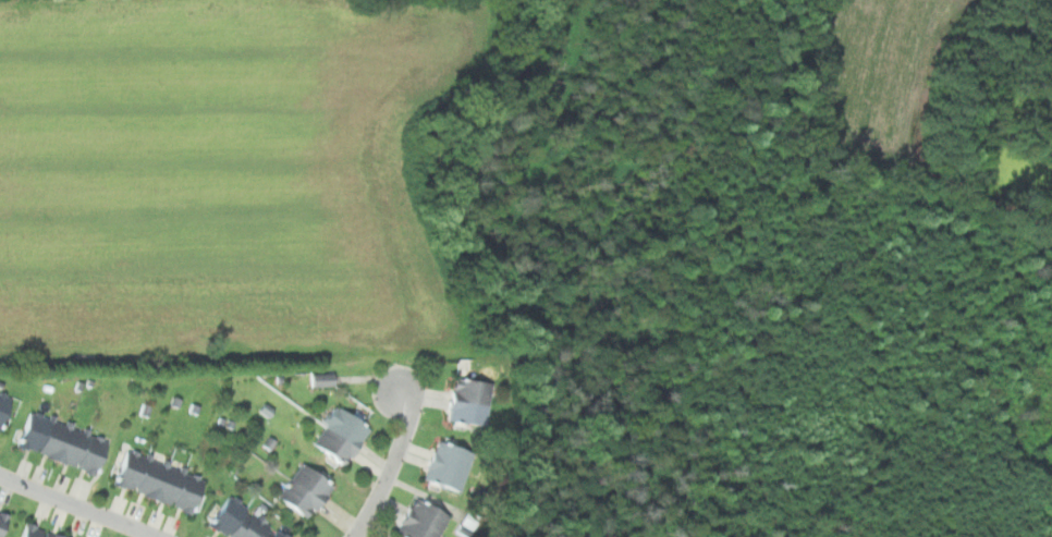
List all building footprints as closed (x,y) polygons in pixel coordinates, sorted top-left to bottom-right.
[(332,372),(308,373),(309,386),(332,385),(332,372)] [(497,382),(456,378),(451,422),(492,426),(497,382)] [(5,432),(17,398),(0,392),(0,431),(5,432)] [(372,425),(335,406),(316,446),(353,464),(372,425)] [(98,476),(110,443),(26,413),(14,444),(98,476)] [(477,451),(438,439),(427,478),(465,490),(477,451)] [(195,514),(207,481),(123,451),(111,484),(195,514)] [(279,498),(313,521),(338,483),(304,461),(279,498)] [(419,491),(400,534),(407,536),(441,536),(454,508),(419,491)] [(225,536),(285,536),(229,498),(209,526),(225,536)] [(14,517),(0,511),(0,536),(7,536),(14,517)] [(22,536),(69,536),(30,520),(22,536)]
